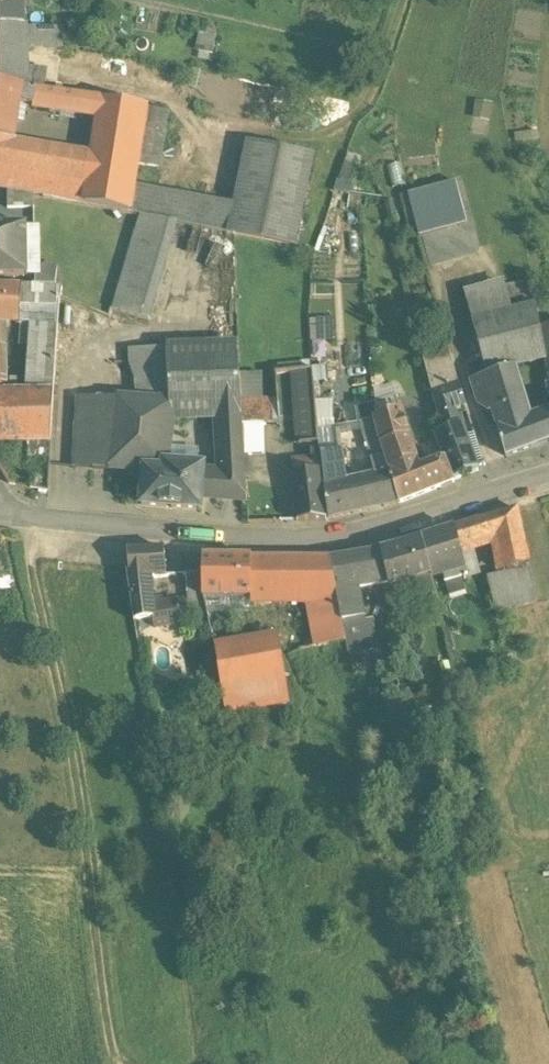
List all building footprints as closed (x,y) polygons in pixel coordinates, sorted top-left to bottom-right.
[(37,27),(36,7),(3,7),(4,25),(4,27),(28,27),(37,27)] [(4,25),(0,25),(0,65),(28,69),(28,27),(4,27),(4,25)] [(0,65),(0,84),(22,88),(28,89),(28,69),(0,65)] [(0,84),(0,136),(13,138),(19,104),(22,88),(0,84)] [(28,89),(22,88),(19,104),(99,118),(102,101),(28,89)] [(99,118),(92,159),(92,160),(86,205),(129,213),(133,186),(137,165),(146,108),(102,101),(99,118)] [(168,111),(146,108),(137,165),(159,168),(168,111)] [(0,136),(0,188),(7,190),(34,195),(48,197),(86,205),(92,160),(13,143),(13,138),(0,136)] [(236,206),(230,234),(234,234),(234,231),(295,244),(313,159),(248,145),(236,206)] [(342,191),(358,191),(358,162),(342,162),(342,191)] [(453,182),(409,194),(420,236),(458,226),(454,210),(459,209),(453,182)] [(236,206),(133,186),(129,213),(230,234),(236,206)] [(34,195),(7,190),(8,209),(34,209),(34,195)] [(136,227),(112,308),(141,316),(165,236),(136,227)] [(0,228),(0,277),(27,277),(27,228),(0,228)] [(57,269),(38,267),(36,285),(56,287),(57,269)] [(503,281),(463,292),(472,322),(510,312),(505,290),(505,289),(503,281)] [(505,289),(505,290),(510,312),(536,305),(532,284),(505,289)] [(0,285),(0,322),(17,322),(18,285),(0,285)] [(56,287),(36,285),(36,286),(18,285),(17,322),(28,323),(58,325),(60,297),(62,297),(62,287),(56,287)] [(510,312),(472,322),(487,375),(506,369),(547,360),(542,336),(537,305),(536,305),(510,312)] [(58,325),(28,323),(25,361),(30,361),(29,393),(54,393),(58,325)] [(242,401),(238,347),(167,347),(168,350),(169,376),(172,417),(218,417),(242,416),(242,401)] [(134,377),(169,376),(168,350),(129,352),(129,365),(134,377)] [(445,364),(437,366),(439,373),(447,371),(445,364)] [(487,375),(471,382),(479,404),(489,413),(492,412),(516,401),(514,394),(506,369),(487,375)] [(439,373),(428,376),(432,393),(452,387),(447,371),(439,373)] [(318,444),(313,373),(291,375),(296,446),(318,444)] [(169,376),(134,377),(135,398),(118,397),(110,466),(144,468),(144,467),(165,469),(166,464),(167,458),(172,417),(169,376)] [(452,387),(432,393),(445,431),(460,424),(454,409),(466,406),(459,385),(452,387)] [(23,394),(6,394),(0,394),(0,465),(10,482),(48,490),(54,393),(29,393),(23,394)] [(118,397),(79,395),(74,464),(110,466),(118,397)] [(397,396),(376,402),(376,416),(377,420),(401,413),(397,396)] [(516,401),(492,412),(506,457),(536,447),(528,420),(521,399),(516,401)] [(278,401),(242,401),(242,416),(242,427),(264,427),(279,427),(278,401)] [(401,413),(377,420),(386,451),(391,471),(401,503),(429,492),(421,470),(410,442),(408,437),(401,413)] [(528,420),(536,447),(548,442),(548,414),(528,420)] [(242,416),(218,417),(221,489),(222,495),(226,502),(226,520),(245,521),(247,493),(245,455),(242,427),(242,416)] [(460,424),(445,431),(436,435),(446,460),(454,481),(478,472),(460,424)] [(264,427),(242,427),(245,455),(265,455),(264,427)] [(386,451),(377,454),(382,473),(391,471),(386,451)] [(329,453),(321,454),(324,486),(340,483),(337,452),(329,453)] [(446,460),(421,470),(429,492),(454,482),(454,481),(446,460)] [(170,464),(166,464),(165,469),(144,467),(144,468),(142,504),(199,508),(201,508),(203,488),(204,466),(170,464)] [(320,471),(292,473),(297,521),(327,520),(320,471)] [(382,473),(376,474),(385,506),(401,503),(391,471),(382,473)] [(376,474),(361,478),(370,510),(385,506),(376,474)] [(340,483),(324,486),(329,520),(370,510),(361,478),(340,483)] [(221,489),(203,488),(201,508),(199,508),(199,517),(226,520),(226,502),(222,495),(221,489)] [(518,511),(475,523),(481,542),(496,536),(504,573),(489,578),(495,607),(513,603),(515,609),(537,603),(518,511)] [(475,523),(455,529),(460,548),(481,542),(475,523)] [(455,529),(422,539),(430,574),(431,578),(443,574),(465,568),(460,548),(455,529)] [(422,539),(381,551),(389,584),(390,586),(419,578),(430,574),(422,539)] [(191,546),(179,547),(181,569),(185,569),(187,599),(152,604),(153,617),(205,607),(200,593),(204,592),(204,556),(192,556),(191,546)] [(179,547),(164,548),(165,570),(181,569),(179,547)] [(164,548),(128,550),(129,569),(127,569),(134,620),(153,617),(152,604),(150,576),(166,575),(165,570),(164,548)] [(381,551),(363,554),(369,588),(389,584),(381,551)] [(363,554),(330,559),(338,602),(339,611),(362,607),(359,594),(361,594),(360,589),(369,588),(363,554)] [(251,556),(204,556),(204,592),(204,596),(251,598),(251,558),(251,557),(251,556)] [(273,558),(251,558),(251,598),(272,596),(273,558)] [(330,559),(273,558),(272,596),(272,601),(338,602),(330,559)] [(465,568),(443,574),(445,584),(468,577),(465,568)] [(430,574),(419,578),(423,594),(435,591),(431,578),(430,574)] [(218,600),(204,600),(212,633),(234,627),(230,613),(225,614),(223,605),(218,600)] [(362,607),(339,611),(341,623),(363,617),(362,607)] [(363,617),(341,623),(347,654),(377,648),(372,621),(365,623),(363,617)] [(279,640),(215,650),(221,686),(285,676),(279,640)] [(285,676),(221,686),(225,713),(289,702),(285,676)] [(242,713),(225,713),(229,742),(244,740),(242,713)]
